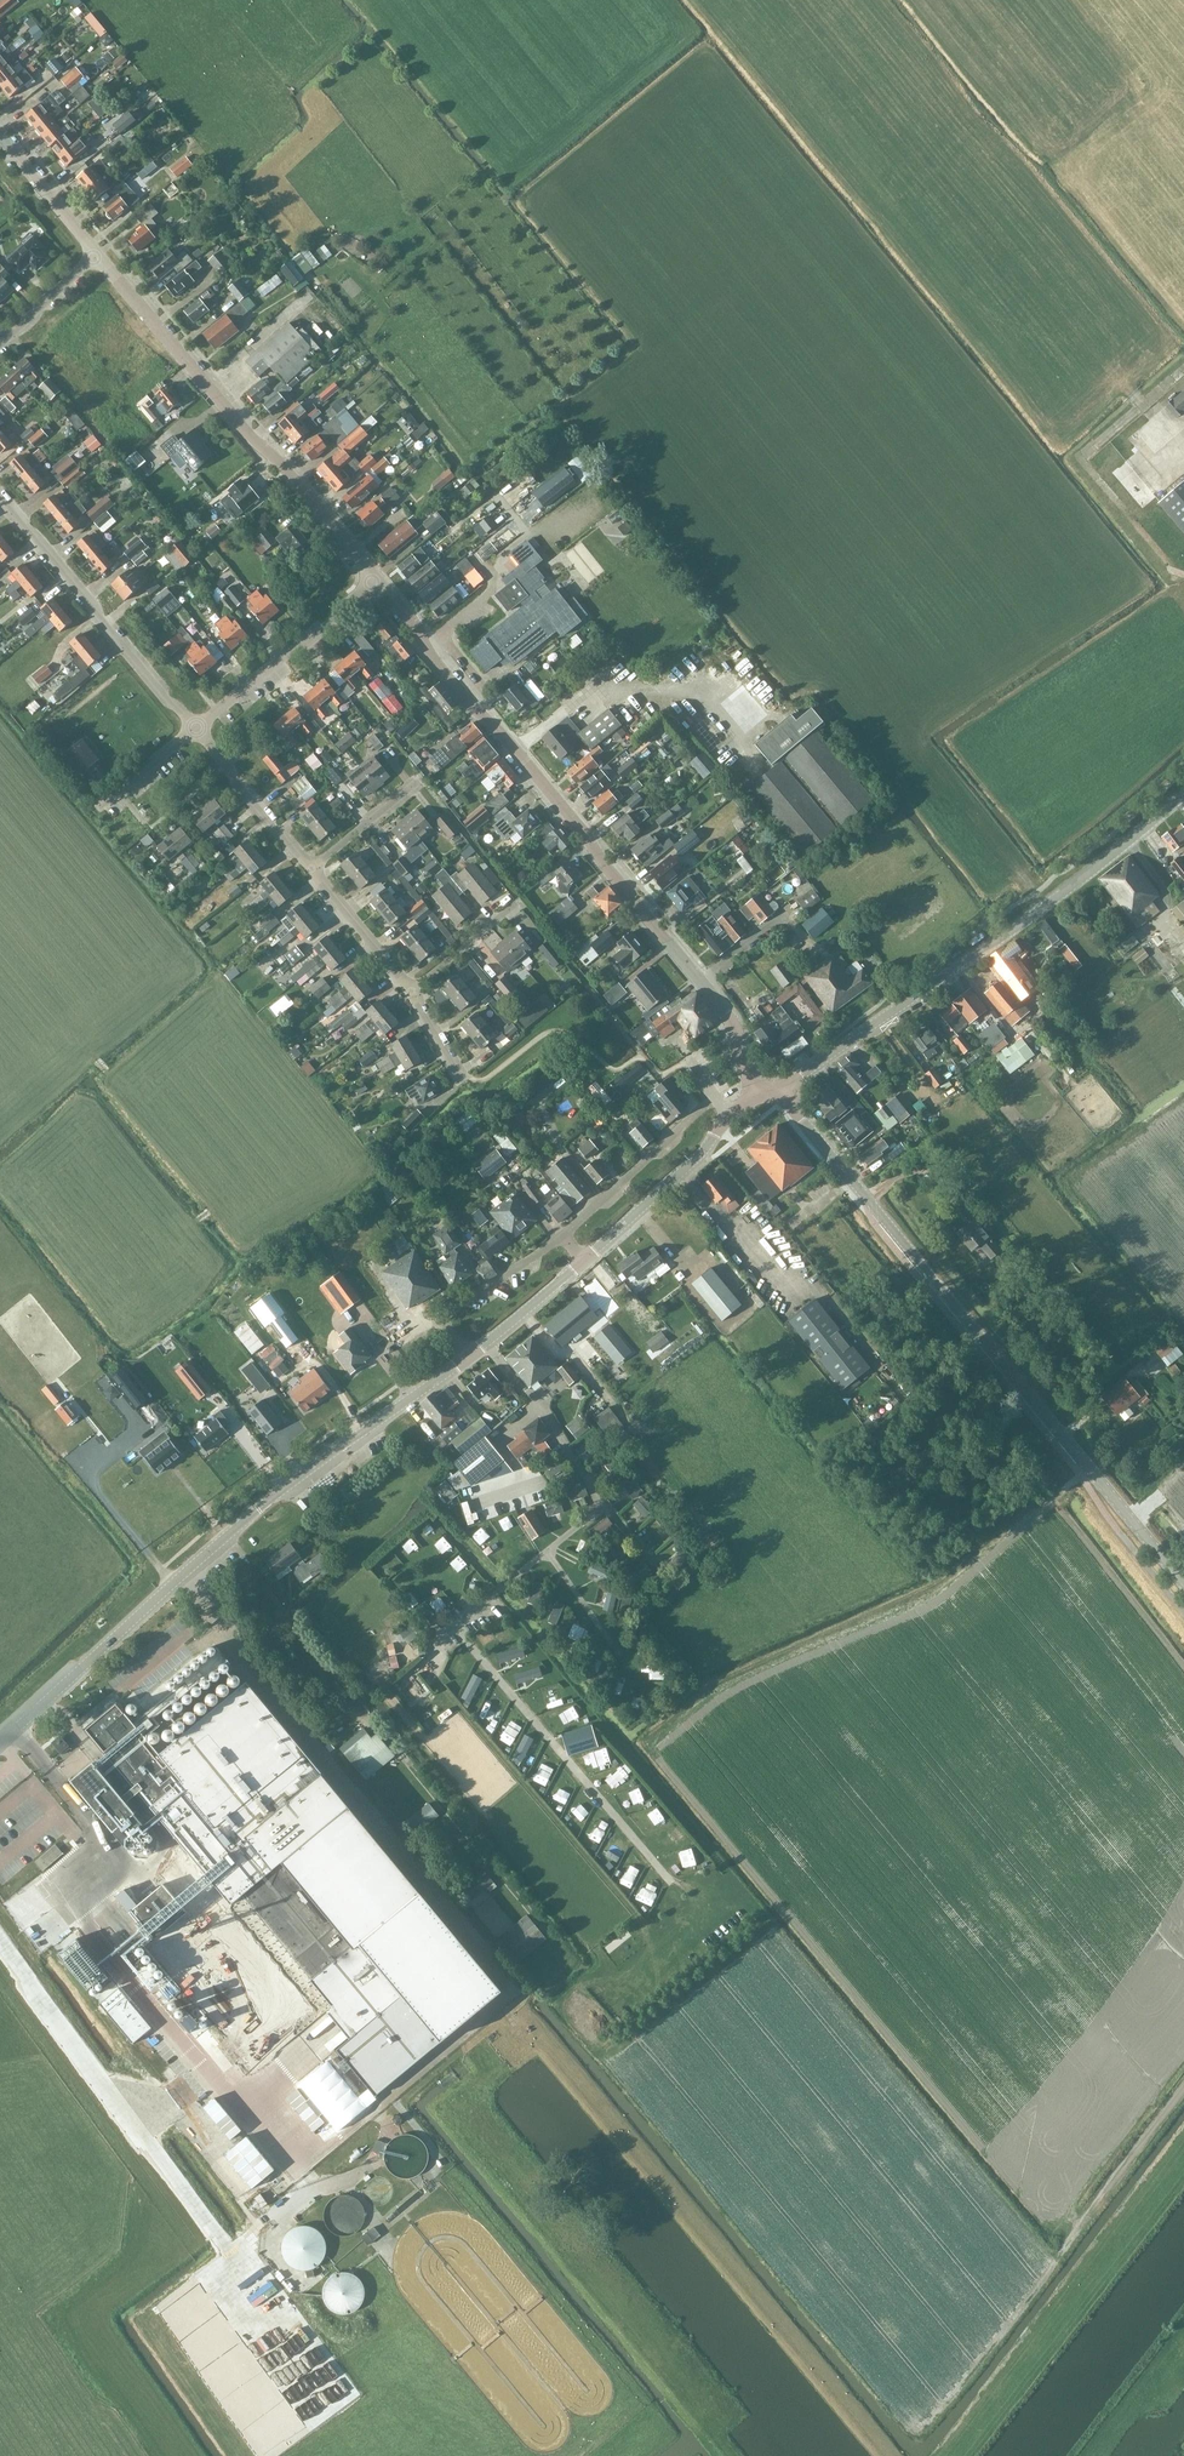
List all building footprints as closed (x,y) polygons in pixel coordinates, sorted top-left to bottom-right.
[(0,1),(0,18),(19,2),(18,0),(2,0),(0,1)] [(76,9),(82,4),(79,0),(69,0),(76,9)] [(107,33),(91,13),(85,18),(101,38),(107,33)] [(31,29),(36,35),(41,30),(36,25),(31,29)] [(3,59),(5,58),(6,59),(12,54),(8,49),(0,55),(0,71),(8,65),(3,59)] [(110,63),(120,56),(114,49),(105,57),(110,63)] [(66,52),(61,56),(67,63),(72,59),(66,52)] [(122,55),(115,61),(120,67),(127,61),(122,55)] [(45,66),(54,76),(64,67),(55,57),(45,66)] [(11,69),(13,67),(14,69),(20,64),(16,59),(8,65),(0,71),(0,85),(1,87),(16,75),(11,69)] [(76,68),(61,80),(73,95),(83,87),(79,81),(84,77),(76,68)] [(10,97),(32,79),(24,69),(16,75),(1,87),(10,97)] [(83,87),(73,95),(80,104),(91,96),(83,87)] [(32,103),(38,98),(36,94),(30,99),(32,103)] [(40,104),(26,116),(34,126),(49,114),(59,105),(51,95),(40,104)] [(99,105),(94,99),(88,104),(93,110),(99,105)] [(104,104),(100,107),(106,114),(110,110),(104,104)] [(54,118),(61,113),(63,111),(59,105),(49,114),(34,126),(42,137),(57,124),(52,118),(53,117),(54,118)] [(93,110),(100,119),(106,114),(100,107),(99,105),(93,110)] [(128,112),(112,125),(121,135),(137,122),(128,112)] [(75,126),(67,116),(57,124),(42,137),(51,147),(73,128),(75,126)] [(77,133),(73,128),(51,147),(59,157),(74,145),(68,137),(69,136),(70,138),(77,133)] [(127,144),(127,143),(135,137),(130,131),(123,137),(122,136),(107,148),(113,154),(127,144)] [(90,149),(85,143),(81,138),(74,145),(59,157),(67,167),(82,155),(90,149)] [(159,146),(153,139),(147,145),(152,151),(159,146)] [(186,156),(170,169),(177,178),(193,165),(186,156)] [(108,170),(104,165),(100,160),(92,166),(77,179),(86,190),(101,178),(108,172),(107,171),(108,170)] [(141,180),(146,176),(143,171),(137,175),(141,180)] [(111,189),(106,183),(112,178),(108,172),(101,178),(86,190),(96,201),(111,189)] [(126,184),(125,183),(121,178),(111,187),(116,192),(116,193),(126,184)] [(117,195),(102,207),(112,220),(138,199),(126,184),(116,193),(116,192),(116,193),(117,195)] [(234,204),(231,199),(223,205),(227,210),(234,204)] [(138,252),(155,238),(150,232),(157,226),(152,220),(159,214),(151,205),(137,217),(145,227),(128,240),(138,252)] [(26,247),(10,261),(20,272),(31,262),(37,269),(48,259),(41,252),(44,250),(34,239),(29,233),(21,241),(23,243),(26,247)] [(324,245),(317,251),(324,261),(332,255),(324,245)] [(221,278),(238,264),(225,248),(209,262),(221,278)] [(199,249),(193,254),(196,259),(203,254),(199,249)] [(180,275),(194,262),(186,253),(177,261),(170,253),(151,268),(161,280),(174,269),(180,275)] [(298,292),(309,283),(290,260),(279,269),(298,292)] [(194,262),(180,275),(165,287),(175,298),(195,281),(192,277),(202,268),(196,261),(194,262)] [(13,291),(6,282),(12,277),(0,264),(0,303),(13,291)] [(254,288),(260,296),(275,286),(269,278),(254,288)] [(250,295),(249,294),(238,281),(228,289),(239,302),(247,296),(248,296),(250,295)] [(194,322),(216,306),(211,299),(215,295),(209,288),(198,298),(200,300),(185,311),(194,322)] [(256,306),(248,296),(247,296),(239,302),(225,315),(226,317),(204,334),(216,350),(239,331),(234,324),(248,313),(256,306)] [(303,329),(297,333),(289,324),(246,362),(259,377),(270,367),(282,381),(286,385),(310,364),(318,357),(318,356),(323,351),(303,329)] [(334,353),(329,347),(321,354),(327,360),(334,353)] [(35,370),(35,369),(25,357),(11,370),(26,388),(35,380),(40,375),(35,370)] [(292,388),(313,369),(310,364),(286,385),(267,402),(264,405),(272,415),(293,399),(288,394),(293,390),(292,389),(292,388)] [(26,388),(11,370),(0,380),(0,387),(7,395),(12,401),(26,388)] [(39,387),(51,400),(62,391),(49,378),(39,387)] [(271,383),(267,386),(263,380),(247,393),(256,404),(263,398),(267,402),(286,385),(282,381),(275,387),(271,383)] [(335,383),(319,395),(324,401),(340,388),(335,383)] [(155,396),(168,413),(181,403),(167,386),(155,396)] [(1166,408),(1176,419),(1183,413),(1181,410),(1183,408),(1183,392),(1166,408)] [(141,410),(152,423),(158,418),(149,408),(154,403),(147,395),(138,403),(141,408),(141,410)] [(1,401),(11,413),(16,408),(6,396),(1,401)] [(341,398),(331,407),(338,414),(347,405),(348,405),(341,398)] [(9,412),(1,402),(0,403),(0,413),(3,417),(9,412)] [(338,446),(373,416),(372,415),(360,425),(347,411),(350,408),(347,405),(338,414),(335,416),(322,428),(325,431),(303,450),(308,455),(306,457),(309,460),(311,459),(313,461),(329,448),(323,441),(329,436),(338,446)] [(309,416),(317,410),(313,405),(305,412),(309,416)] [(309,416),(305,412),(300,407),(279,424),(287,434),(302,422),(308,417),(309,416)] [(313,421),(321,414),(317,410),(309,416),(313,421)] [(409,435),(420,426),(409,414),(399,423),(409,435)] [(302,422),(287,434),(295,444),(310,432),(317,426),(313,421),(309,416),(308,417),(302,422)] [(369,438),(366,433),(378,422),(373,416),(338,446),(344,453),(345,452),(348,456),(369,438)] [(30,428),(20,436),(25,443),(29,440),(40,431),(34,424),(30,428)] [(419,437),(428,429),(423,424),(414,432),(419,437)] [(42,429),(40,431),(29,440),(35,447),(48,437),(42,429)] [(7,438),(0,430),(0,452),(2,454),(14,445),(13,444),(19,439),(14,433),(7,438)] [(178,453),(194,473),(214,457),(204,445),(206,443),(195,430),(180,443),(174,436),(161,447),(171,459),(178,453)] [(102,445),(94,435),(86,441),(94,451),(102,445)] [(38,451),(33,455),(28,450),(11,464),(23,479),(41,464),(40,463),(45,459),(38,451)] [(352,460),(348,456),(345,452),(344,453),(335,460),(332,458),(318,470),(327,481),(352,460)] [(389,452),(372,469),(378,476),(391,463),(387,459),(392,455),(389,452)] [(365,474),(377,463),(371,455),(361,464),(354,457),(352,460),(327,481),(337,492),(352,479),(350,478),(361,468),(365,474)] [(71,458),(56,471),(63,480),(70,474),(73,471),(74,470),(75,471),(79,467),(71,458)] [(112,463),(116,468),(121,464),(117,459),(112,463)] [(53,480),(48,474),(48,473),(41,464),(23,479),(35,494),(53,480)] [(412,464),(408,468),(411,472),(416,468),(412,464)] [(74,470),(73,471),(79,479),(85,474),(80,467),(79,467),(75,471),(74,470)] [(564,467),(532,492),(544,508),(576,483),(564,467)] [(440,490),(456,477),(450,470),(434,483),(440,490)] [(63,480),(60,482),(66,489),(67,488),(68,489),(76,481),(70,474),(63,480)] [(353,509),(369,494),(370,495),(380,486),(369,474),(359,483),(360,485),(344,498),(347,502),(347,505),(350,508),(352,508),(353,509)] [(463,475),(453,484),(457,488),(467,479),(464,475),(463,475)] [(153,501),(169,493),(163,480),(147,488),(153,501)] [(235,504),(243,513),(254,504),(256,504),(259,502),(259,499),(260,498),(249,485),(244,489),(238,481),(228,490),(231,494),(222,500),(229,508),(235,504)] [(1158,504),(1183,535),(1183,482),(1158,504)] [(469,484),(463,489),(469,496),(475,491),(469,484)] [(130,492),(135,498),(142,492),(137,486),(130,492)] [(384,514),(381,510),(380,509),(388,503),(391,506),(401,498),(391,486),(381,495),(383,497),(381,498),(375,503),(373,502),(358,515),(369,528),(384,514)] [(57,519),(78,501),(79,500),(71,491),(66,495),(62,490),(45,505),(57,519)] [(94,522),(111,508),(115,505),(107,496),(87,513),(94,522)] [(87,511),(78,501),(57,519),(69,534),(87,520),(82,515),(87,511)] [(160,522),(165,518),(158,510),(153,514),(160,522)] [(479,523),(486,517),(480,511),(473,517),(479,523)] [(94,523),(99,529),(112,517),(107,512),(94,523)] [(437,512),(422,524),(432,535),(446,523),(437,512)] [(422,526),(414,516),(379,545),(389,557),(418,534),(416,531),(422,526)] [(488,516),(480,523),(487,533),(496,526),(488,516)] [(626,522),(618,528),(624,536),(632,529),(626,522)] [(217,525),(205,535),(210,541),(222,531),(217,525)] [(277,543),(266,531),(262,525),(254,531),(246,538),(256,550),(262,545),(267,551),(277,543)] [(300,556),(304,553),(311,547),(294,526),(282,535),(283,535),(277,540),(286,551),(294,560),(300,556)] [(509,528),(496,538),(503,547),(516,537),(509,528)] [(444,551),(454,544),(444,532),(435,540),(439,545),(436,548),(441,554),(444,551)] [(101,550),(107,545),(98,534),(92,540),(89,536),(78,545),(91,559),(101,550)] [(171,539),(176,545),(180,541),(181,540),(177,535),(171,539)] [(486,554),(492,549),(484,538),(478,543),(486,554)] [(141,540),(125,553),(131,560),(147,546),(141,540)] [(536,566),(543,561),(527,540),(510,554),(520,566),(502,580),(507,586),(495,596),(508,613),(521,603),(524,606),(482,639),(484,642),(471,652),(487,672),(500,661),(504,665),(510,661),(514,665),(556,631),(562,638),(582,622),(581,621),(588,615),(574,598),(567,603),(556,589),(541,600),(535,592),(548,582),(536,566)] [(195,559),(180,541),(176,545),(170,550),(185,567),(195,559)] [(3,563),(14,554),(5,542),(0,545),(0,560),(3,563)] [(453,562),(463,555),(454,544),(444,551),(453,562)] [(113,565),(119,560),(107,545),(91,559),(103,574),(113,565)] [(421,549),(398,567),(407,578),(430,560),(421,549)] [(143,551),(132,560),(136,566),(147,557),(145,554),(143,551)] [(466,577),(475,569),(465,558),(456,565),(466,577)] [(418,591),(440,572),(432,562),(409,580),(418,591)] [(22,586),(33,577),(24,565),(12,574),(17,581),(6,590),(10,596),(17,591),(22,587),(22,586)] [(118,593),(142,573),(139,569),(133,573),(130,570),(112,585),(118,593)] [(475,588),(484,580),(475,569),(466,577),(475,588)] [(150,581),(146,578),(142,573),(118,593),(125,601),(144,586),(150,581)] [(442,574),(419,593),(428,604),(451,585),(442,574)] [(22,587),(31,598),(43,589),(33,577),(22,586),(22,587)] [(224,579),(217,584),(222,590),(228,584),(224,579)] [(237,608),(245,601),(232,586),(224,592),(237,608)] [(167,587),(153,599),(162,610),(176,598),(167,587)] [(439,617),(463,598),(453,588),(431,607),(439,617)] [(264,597),(258,591),(258,590),(258,589),(252,595),(271,618),(280,611),(266,595),(264,597)] [(14,601),(20,596),(17,591),(10,596),(14,601)] [(263,624),(271,618),(252,595),(247,599),(252,607),(249,609),(263,624)] [(230,614),(237,609),(227,597),(220,602),(230,614)] [(51,621),(62,611),(52,599),(41,609),(46,616),(35,625),(39,631),(51,621)] [(200,608),(206,604),(202,599),(196,604),(200,608)] [(23,626),(37,615),(35,614),(30,608),(17,619),(23,626)] [(72,623),(62,611),(51,621),(39,631),(44,636),(55,627),(60,633),(72,623)] [(240,643),(221,620),(215,613),(209,618),(216,625),(217,626),(214,628),(219,634),(219,635),(232,650),(240,643)] [(249,636),(235,621),(231,615),(228,617),(227,616),(221,620),(240,643),(249,636)] [(367,621),(361,625),(365,630),(370,626),(367,621)] [(400,640),(395,635),(384,621),(376,628),(387,640),(383,644),(400,665),(415,653),(403,638),(400,640)] [(195,642),(188,634),(182,626),(178,630),(190,645),(189,646),(209,669),(218,662),(200,641),(197,643),(195,641),(195,642)] [(80,656),(91,646),(81,634),(70,644),(79,655),(80,656)] [(187,643),(179,634),(162,648),(170,658),(187,643)] [(53,696),(50,699),(54,704),(68,693),(74,688),(75,690),(90,676),(86,670),(101,658),(91,646),(80,656),(73,662),(81,671),(68,681),(69,682),(63,687),(52,695),(53,696)] [(200,676),(209,669),(189,646),(184,650),(186,652),(182,655),(200,676)] [(374,674),(367,666),(355,652),(345,661),(356,675),(361,671),(368,679),(374,674)] [(70,654),(63,660),(67,665),(74,660),(70,654)] [(530,672),(539,665),(533,658),(524,665),(530,672)] [(352,678),(356,675),(345,661),(334,669),(345,682),(339,686),(340,688),(349,698),(356,693),(354,690),(359,686),(352,678)] [(46,664),(32,676),(38,684),(52,673),(46,664)] [(52,674),(56,681),(71,672),(66,665),(52,674)] [(515,686),(504,695),(518,711),(521,709),(523,707),(527,712),(539,703),(538,701),(545,696),(530,678),(525,682),(521,678),(523,676),(518,670),(508,678),(515,686)] [(628,692),(640,687),(634,673),(623,678),(628,692)] [(378,679),(370,685),(374,690),(382,684),(378,679)] [(757,693),(768,684),(764,679),(753,688),(757,693)] [(340,688),(335,692),(325,680),(314,689),(326,702),(330,699),(331,700),(328,703),(339,717),(344,713),(338,707),(343,703),(349,698),(340,688)] [(450,714),(459,707),(440,683),(428,692),(424,687),(419,690),(433,706),(431,707),(449,729),(458,722),(450,714)] [(558,694),(552,687),(544,692),(550,700),(558,694)] [(322,706),(326,702),(314,689),(304,698),(314,710),(322,720),(329,714),(322,706)] [(392,695),(383,702),(394,716),(402,709),(403,709),(392,695)] [(311,716),(305,720),(295,708),(284,717),(296,731),(300,727),(307,735),(313,730),(319,726),(317,724),(311,716)] [(873,800),(817,732),(826,725),(812,708),(797,721),(791,714),(754,745),(774,768),(750,788),(806,856),(873,800)] [(617,730),(622,726),(608,710),(578,734),(570,741),(558,725),(543,738),(560,760),(573,749),(577,754),(588,746),(591,750),(606,738),(608,740),(612,736),(618,732),(617,730)] [(291,734),(296,731),(284,717),(273,726),(284,738),(278,743),(287,752),(298,742),(291,734)] [(392,719),(385,725),(390,732),(398,726),(392,719)] [(431,759),(440,769),(482,735),(472,723),(431,759)] [(381,733),(385,730),(380,724),(375,729),(378,732),(381,733)] [(660,724),(655,729),(663,738),(668,734),(660,724)] [(352,733),(357,740),(365,733),(360,726),(352,733)] [(622,737),(618,732),(612,736),(617,742),(622,737)] [(378,751),(384,747),(375,735),(368,739),(378,751)] [(475,761),(492,747),(484,738),(467,751),(475,761)] [(342,739),(335,745),(342,753),(349,747),(342,739)] [(83,773),(99,761),(82,741),(63,757),(75,772),(79,769),(83,773)] [(327,754),(320,761),(322,763),(325,766),(328,764),(340,753),(330,741),(321,748),(327,754)] [(502,758),(493,748),(492,747),(475,761),(469,767),(461,774),(466,779),(480,766),(485,772),(502,758)] [(599,747),(568,772),(577,783),(599,766),(593,760),(603,752),(599,747)] [(690,763),(704,779),(718,767),(704,751),(690,763)] [(294,760),(284,768),(272,753),(264,760),(284,784),(301,769),(294,760)] [(316,769),(322,763),(313,753),(307,759),(316,769)] [(389,776),(383,769),(373,757),(369,760),(368,759),(360,766),(378,788),(383,784),(382,782),(389,776)] [(623,779),(639,766),(632,758),(616,771),(623,779)] [(508,788),(518,780),(502,760),(486,774),(499,789),(505,785),(508,788)] [(461,774),(469,767),(464,762),(457,768),(461,774)] [(333,769),(332,769),(328,764),(322,769),(326,774),(336,786),(342,781),(333,769)] [(373,792),(378,788),(360,766),(351,772),(352,774),(348,777),(365,798),(372,791),(373,792)] [(748,780),(752,776),(744,766),(740,769),(748,780)] [(597,775),(580,788),(590,799),(610,782),(607,778),(613,773),(608,767),(602,772),(597,775)] [(292,787),(305,803),(318,792),(304,776),(292,787)] [(631,787),(635,792),(642,786),(638,781),(631,787)] [(436,792),(445,802),(451,796),(449,795),(453,792),(447,785),(444,788),(442,787),(436,792)] [(603,815),(624,798),(618,791),(612,795),(609,791),(594,804),(603,815)] [(633,810),(644,801),(637,793),(626,802),(633,810)] [(460,796),(452,803),(456,807),(464,801),(460,796)] [(338,798),(328,807),(332,811),(332,812),(338,807),(343,804),(338,798)] [(216,824),(227,815),(215,800),(204,810),(216,824)] [(663,829),(676,819),(677,821),(685,813),(677,803),(669,810),(656,821),(663,829)] [(328,807),(323,811),(317,804),(301,817),(311,829),(327,816),(332,811),(328,807)] [(348,818),(352,815),(343,804),(338,807),(348,818)] [(483,805),(463,822),(472,833),(492,816),(483,805)] [(743,812),(749,822),(755,818),(749,809),(743,812)] [(204,833),(216,824),(204,810),(192,819),(204,833)] [(638,826),(643,822),(650,817),(644,810),(636,816),(632,820),(627,814),(612,826),(621,837),(623,835),(629,842),(643,831),(638,826)] [(404,820),(422,842),(431,835),(430,834),(434,831),(417,811),(411,816),(410,815),(404,820)] [(523,839),(540,824),(533,815),(531,816),(527,812),(516,821),(509,813),(493,827),(506,842),(517,832),(523,839)] [(450,839),(460,831),(446,814),(436,822),(450,839)] [(320,841),(337,828),(327,816),(311,829),(320,841)] [(429,851),(422,842),(404,820),(398,825),(399,826),(392,831),(408,849),(402,854),(404,857),(393,865),(398,870),(402,876),(403,877),(409,872),(414,868),(411,865),(429,851)] [(563,852),(573,844),(558,827),(555,830),(550,824),(536,836),(551,854),(559,848),(563,852)] [(1181,824),(1175,829),(1174,829),(1162,838),(1173,853),(1176,851),(1179,855),(1183,851),(1183,828),(1181,824)] [(229,841),(234,837),(224,825),(220,829),(229,841)] [(187,848),(193,843),(181,829),(170,838),(182,852),(195,868),(199,873),(207,866),(203,861),(200,864),(187,848)] [(224,845),(229,841),(220,829),(214,833),(224,845)] [(479,830),(472,836),(477,842),(482,838),(482,835),(479,830)] [(673,846),(679,853),(681,856),(701,840),(693,830),(684,837),(673,846)] [(752,833),(745,830),(743,837),(750,839),(752,833)] [(363,838),(368,843),(372,840),(368,834),(363,838)] [(670,839),(662,845),(652,834),(632,850),(643,864),(644,863),(647,867),(674,844),(670,839)] [(148,835),(141,841),(147,847),(154,841),(148,835)] [(760,863),(738,835),(732,840),(744,855),(736,862),(747,875),(760,863)] [(170,838),(158,847),(170,862),(176,857),(180,861),(181,861),(184,865),(190,872),(194,877),(199,873),(195,868),(182,852),(170,838)] [(378,856),(383,852),(381,849),(372,840),(368,843),(378,856)] [(226,878),(257,852),(248,841),(237,849),(232,843),(224,850),(229,856),(234,852),(239,859),(222,872),(226,878)] [(138,845),(131,852),(135,857),(143,850),(138,845)] [(385,846),(381,849),(383,852),(386,855),(390,852),(385,846)] [(471,847),(461,855),(466,861),(476,853),(471,847)] [(208,860),(210,863),(214,867),(225,858),(219,851),(208,860)] [(248,869),(253,876),(267,864),(257,852),(226,878),(231,883),(248,869)] [(386,855),(383,852),(378,856),(383,862),(388,867),(393,863),(386,855)] [(351,877),(367,864),(357,853),(341,866),(351,877)] [(776,854),(769,859),(773,864),(780,859),(776,854)] [(664,889),(684,871),(672,856),(651,873),(664,889)] [(1130,856),(1099,880),(1130,920),(1131,920),(1153,903),(1152,902),(1152,901),(1160,894),(1130,856)] [(1178,858),(1170,864),(1183,881),(1183,866),(1178,858)] [(457,872),(451,877),(464,893),(469,889),(482,904),(497,893),(492,887),(500,881),(489,868),(481,874),(472,863),(459,874),(457,872)] [(572,886),(570,883),(579,876),(568,863),(559,871),(555,866),(537,880),(542,887),(557,875),(561,880),(558,882),(558,887),(560,891),(563,894),(569,894),(569,891),(569,889),(570,888),(572,886)] [(361,889),(377,876),(367,864),(351,877),(361,889)] [(791,871),(796,877),(801,872),(797,866),(791,871)] [(535,867),(521,879),(526,885),(540,873),(535,867)] [(464,893),(451,877),(444,869),(435,876),(444,887),(433,896),(457,925),(472,914),(458,897),(464,893)] [(398,870),(391,875),(396,881),(398,879),(398,880),(408,891),(413,888),(408,882),(403,877),(402,876),(398,870)] [(403,877),(408,882),(414,878),(409,872),(403,877)] [(253,909),(284,884),(274,873),(260,885),(265,891),(249,904),(253,909)] [(696,907),(704,901),(707,899),(689,877),(679,885),(668,894),(682,911),(693,903),(696,907)] [(424,883),(417,889),(420,893),(427,888),(424,883)] [(273,901),(279,907),(293,896),(284,884),(253,909),(257,914),(269,905),(268,904),(273,901)] [(232,898),(242,891),(237,885),(227,892),(232,898)] [(622,906),(623,905),(609,887),(599,895),(593,888),(587,893),(608,917),(618,909),(619,910),(622,907),(622,906)] [(408,891),(405,894),(411,901),(414,898),(418,903),(422,899),(413,888),(408,891)] [(381,914),(397,901),(403,896),(398,891),(393,896),(387,889),(371,902),(381,914)] [(774,899),(769,903),(760,893),(744,905),(745,906),(740,909),(749,920),(754,916),(760,923),(780,907),(774,899)] [(822,900),(816,893),(801,905),(807,913),(822,900)] [(559,925),(579,909),(572,902),(574,900),(570,896),(546,917),(550,921),(553,919),(559,925)] [(397,901),(381,914),(390,925),(407,913),(397,901)] [(1182,924),(1183,925),(1178,928),(1183,936),(1183,901),(1176,907),(1172,910),(1182,924)] [(797,902),(791,907),(794,910),(800,905),(797,902)] [(746,935),(728,913),(731,911),(725,903),(712,914),(713,915),(696,930),(718,957),(734,944),(727,936),(728,935),(735,944),(746,935)] [(280,942),(310,917),(301,905),(287,917),(292,924),(287,927),(275,936),(280,942)] [(443,925),(433,912),(428,906),(420,912),(416,915),(413,918),(418,924),(421,922),(428,916),(438,928),(443,925)] [(832,909),(827,914),(822,908),(802,925),(814,939),(834,922),(831,918),(836,913),(832,909)] [(271,911),(259,921),(264,926),(275,917),(271,911)] [(275,917),(264,926),(268,932),(280,923),(275,917)] [(300,933),(305,940),(319,928),(310,917),(280,942),(284,947),(295,937),(300,933)] [(207,922),(199,928),(202,932),(210,926),(207,922)] [(411,950),(427,937),(431,934),(428,929),(423,932),(417,925),(401,938),(411,950)] [(448,940),(452,936),(443,925),(438,928),(448,940)] [(587,941),(574,952),(586,967),(599,956),(616,941),(608,931),(591,945),(587,941)] [(529,956),(533,952),(516,932),(510,938),(508,937),(503,942),(522,964),(530,957),(529,956)] [(624,970),(632,963),(647,950),(632,932),(617,944),(621,949),(613,956),(624,970)] [(306,974),(337,948),(327,937),(313,948),(319,955),(313,960),(313,959),(302,968),(306,974)] [(421,962),(437,949),(427,937),(411,950),(421,962)] [(513,971),(522,964),(503,942),(497,947),(498,949),(492,953),(509,972),(512,969),(513,971)] [(562,961),(547,942),(538,949),(554,968),(562,961)] [(1022,952),(1014,942),(1005,948),(1005,947),(989,959),(1022,1001),(1037,990),(1014,958),(1022,952)] [(296,945),(284,955),(288,960),(300,950),(296,945)] [(327,965),(332,971),(346,960),(337,948),(306,974),(310,979),(321,969),(327,965)] [(288,960),(293,966),(305,956),(300,950),(288,960)] [(1137,953),(1132,957),(1137,965),(1143,960),(1137,953)] [(476,954),(472,958),(480,966),(485,962),(476,954)] [(483,973),(473,961),(468,955),(455,966),(460,972),(469,965),(479,977),(483,973)] [(283,956),(277,960),(280,964),(286,960),(283,956)] [(844,970),(843,969),(848,965),(841,956),(836,960),(834,957),(826,962),(825,960),(804,976),(805,977),(801,980),(804,985),(808,982),(825,1004),(819,1009),(824,1014),(829,1010),(832,1013),(873,984),(857,961),(848,967),(844,970)] [(784,988),(795,981),(782,962),(771,970),(784,988)] [(289,963),(270,976),(275,983),(293,969),(289,963)] [(290,981),(300,975),(297,969),(287,976),(290,981)] [(332,1005),(363,981),(354,969),(340,980),(345,987),(339,991),(328,1000),(332,1005)] [(646,970),(627,986),(648,1011),(643,1015),(648,1020),(649,1019),(667,1005),(670,1003),(665,997),(667,996),(646,970)] [(298,986),(308,978),(304,973),(294,981),(298,986)] [(489,990),(493,986),(483,973),(479,977),(489,990)] [(452,999),(467,986),(458,974),(442,987),(452,999)] [(517,991),(504,976),(495,984),(501,990),(495,995),(502,1003),(517,991)] [(326,982),(322,977),(307,990),(312,995),(326,982)] [(353,997),(358,1003),(372,992),(363,981),(332,1005),(336,1010),(347,1002),(347,1001),(353,997)] [(326,982),(313,993),(318,999),(332,988),(326,982)] [(1009,994),(998,982),(984,994),(1012,1027),(1030,1012),(1013,990),(1009,994)] [(612,1005),(627,993),(619,983),(604,996),(612,1005)] [(560,992),(565,998),(575,990),(570,984),(560,992)] [(461,1011),(477,998),(467,986),(452,999),(461,1011)] [(1053,988),(1043,994),(1048,1002),(1058,996),(1053,988)] [(969,1025),(987,1010),(971,990),(953,1005),(969,1024),(969,1025)] [(631,1033),(641,1047),(646,1043),(640,1036),(648,1029),(654,1037),(659,1033),(660,1034),(660,1033),(664,1039),(676,1030),(672,1025),(673,1025),(672,1024),(677,1021),(686,1032),(688,1028),(695,1039),(713,1026),(714,1026),(719,1022),(703,999),(701,1001),(695,992),(680,1002),(680,1003),(671,1010),(667,1005),(649,1019),(648,1020),(644,1023),(640,1026),(631,1033)] [(287,995),(268,1009),(276,1019),(294,1004),(287,995)] [(503,1012),(494,1000),(490,995),(482,1001),(486,1006),(489,1004),(499,1016),(503,1012)] [(390,1013),(383,1004),(380,1001),(366,1012),(371,1019),(355,1033),(355,1034),(354,1035),(357,1038),(358,1037),(359,1038),(390,1013)] [(540,1002),(518,1020),(526,1030),(548,1011),(540,1002)] [(753,1011),(761,1020),(774,1010),(769,1004),(764,1008),(761,1005),(753,1011)] [(956,1035),(969,1024),(953,1005),(940,1016),(956,1035)] [(766,1026),(755,1034),(764,1046),(763,1048),(771,1058),(772,1058),(779,1067),(809,1044),(803,1036),(795,1026),(780,1007),(772,1014),(776,1020),(774,1022),(770,1025),(768,1023),(765,1025),(765,1026),(766,1026)] [(336,1029),(342,1025),(353,1015),(348,1008),(331,1023),(336,1029)] [(508,1039),(518,1030),(503,1012),(499,1016),(507,1025),(501,1031),(508,1039)] [(390,1013),(359,1038),(363,1043),(380,1029),(385,1035),(398,1026),(399,1024),(390,1013)] [(472,1038),(488,1025),(478,1013),(462,1026),(472,1038)] [(353,1015),(342,1025),(347,1031),(359,1021),(354,1015),(353,1015)] [(488,1025),(472,1038),(481,1050),(500,1034),(496,1029),(493,1031),(488,1026),(488,1025)] [(934,1049),(940,1045),(929,1030),(923,1033),(921,1030),(911,1037),(928,1061),(938,1053),(934,1049)] [(972,1049),(969,1046),(961,1035),(953,1041),(961,1051),(963,1055),(972,1049)] [(380,1069),(414,1049),(407,1036),(391,1046),(395,1052),(389,1057),(376,1064),(380,1069)] [(1009,1074),(1026,1061),(1035,1054),(1022,1038),(1008,1049),(1006,1048),(1002,1051),(1003,1053),(997,1058),(1005,1069),(1009,1074)] [(288,1051),(295,1060),(302,1054),(294,1045),(288,1051)] [(381,1054),(376,1048),(359,1060),(364,1066),(381,1054)] [(402,1064),(406,1071),(422,1061),(414,1049),(380,1069),(383,1075),(395,1068),(402,1064)] [(859,1066),(860,1065),(851,1053),(833,1066),(842,1078),(856,1094),(868,1085),(882,1073),(875,1066),(866,1074),(862,1077),(855,1069),(859,1066)] [(301,1067),(308,1077),(316,1071),(308,1062),(301,1067)] [(538,1094),(564,1073),(557,1064),(531,1086),(538,1094)] [(640,1064),(632,1070),(638,1077),(646,1071),(640,1064)] [(924,1075),(935,1089),(944,1082),(933,1068),(924,1075)] [(679,1083),(686,1077),(680,1071),(673,1077),(679,1083)] [(414,1086),(405,1091),(410,1099),(414,1097),(419,1105),(440,1092),(431,1076),(414,1086)] [(861,1105),(847,1088),(837,1076),(813,1097),(823,1108),(821,1110),(831,1122),(838,1117),(839,1118),(847,1110),(843,1104),(847,1101),(852,1108),(854,1106),(856,1109),(861,1105)] [(624,1077),(617,1083),(623,1090),(630,1084),(624,1077)] [(673,1096),(679,1091),(669,1078),(647,1097),(653,1104),(654,1104),(669,1123),(685,1111),(673,1096)] [(888,1131),(909,1115),(916,1110),(903,1093),(874,1116),(883,1126),(885,1127),(888,1131)] [(915,1107),(924,1101),(919,1093),(910,1098),(915,1107)] [(622,1112),(612,1101),(598,1114),(604,1121),(611,1114),(615,1118),(622,1112)] [(879,1127),(871,1118),(861,1105),(856,1109),(853,1111),(835,1125),(834,1130),(849,1148),(854,1147),(874,1131),(879,1127)] [(504,1117),(511,1124),(521,1114),(515,1107),(504,1117)] [(417,1109),(402,1125),(410,1133),(425,1117),(417,1109)] [(914,1117),(910,1120),(914,1125),(918,1122),(914,1117)] [(633,1130),(630,1133),(643,1148),(653,1139),(636,1119),(629,1125),(633,1130)] [(782,1192),(813,1168),(779,1125),(748,1150),(758,1162),(746,1172),(759,1190),(751,1196),(761,1208),(766,1214),(769,1211),(774,1217),(781,1210),(776,1204),(774,1206),(770,1201),(782,1191),(782,1192)] [(501,1130),(493,1135),(507,1153),(514,1148),(501,1130)] [(609,1175),(596,1160),(592,1163),(589,1159),(599,1151),(590,1139),(578,1149),(586,1159),(580,1164),(597,1184),(609,1175)] [(894,1143),(888,1147),(882,1139),(859,1156),(867,1168),(885,1154),(884,1153),(886,1152),(892,1159),(906,1149),(900,1141),(895,1145),(894,1143)] [(496,1149),(474,1166),(485,1180),(507,1163),(496,1149)] [(511,1160),(517,1166),(522,1161),(516,1155),(511,1160)] [(572,1208),(591,1193),(563,1158),(546,1173),(553,1182),(555,1180),(564,1190),(560,1194),(572,1208)] [(703,1187),(716,1204),(721,1201),(729,1212),(739,1205),(716,1176),(710,1181),(707,1180),(704,1183),(705,1185),(703,1187)] [(530,1182),(528,1183),(525,1179),(520,1182),(523,1186),(535,1204),(542,1199),(530,1182)] [(389,1182),(380,1190),(391,1204),(401,1196),(389,1182)] [(573,1212),(558,1195),(553,1189),(545,1196),(546,1201),(545,1202),(547,1204),(545,1206),(559,1223),(573,1212)] [(508,1199),(491,1212),(512,1239),(537,1221),(516,1195),(509,1200),(508,1199)] [(474,1213),(484,1224),(493,1217),(484,1205),(474,1213)] [(972,1251),(979,1245),(991,1259),(1000,1251),(995,1245),(996,1244),(990,1238),(963,1207),(955,1213),(966,1226),(957,1233),(972,1251)] [(450,1218),(461,1233),(467,1229),(456,1214),(450,1218)] [(472,1274),(455,1249),(462,1245),(449,1225),(432,1236),(446,1255),(449,1253),(452,1257),(438,1266),(453,1287),(472,1274)] [(415,1250),(410,1243),(398,1226),(388,1233),(399,1250),(397,1251),(402,1259),(382,1272),(406,1309),(417,1302),(419,1304),(441,1289),(415,1250)] [(501,1231),(500,1231),(497,1226),(489,1232),(492,1237),(480,1246),(489,1258),(509,1242),(501,1231)] [(639,1281),(647,1274),(664,1261),(654,1247),(640,1257),(636,1252),(618,1266),(628,1279),(634,1274),(639,1281)] [(488,1261),(487,1261),(485,1258),(478,1262),(480,1266),(479,1266),(475,1269),(485,1283),(497,1274),(488,1261)] [(656,1276),(665,1269),(661,1264),(652,1272),(656,1276)] [(691,1284),(722,1322),(742,1305),(711,1268),(691,1284)] [(340,1272),(328,1282),(348,1309),(360,1300),(340,1272)] [(303,1276),(300,1288),(311,1291),(314,1279),(303,1276)] [(591,1276),(580,1285),(586,1292),(585,1293),(582,1295),(595,1314),(599,1310),(600,1311),(604,1318),(617,1308),(612,1302),(591,1276)] [(641,1291),(636,1285),(630,1290),(635,1295),(641,1291)] [(378,1291),(370,1299),(383,1314),(392,1305),(378,1291)] [(270,1293),(254,1305),(287,1348),(299,1340),(281,1316),(285,1313),(270,1293)] [(582,1295),(546,1326),(563,1347),(598,1317),(595,1314),(582,1295)] [(788,1321),(843,1390),(871,1368),(816,1299),(788,1321)] [(247,1322),(234,1332),(252,1355),(264,1345),(247,1322)] [(610,1324),(594,1337),(614,1360),(630,1347),(610,1324)] [(316,1327),(304,1335),(314,1348),(326,1339),(316,1327)] [(346,1344),(335,1353),(351,1375),(362,1367),(361,1366),(366,1362),(365,1361),(372,1356),(350,1327),(339,1336),(346,1344)] [(653,1353),(669,1341),(661,1331),(645,1343),(653,1353)] [(530,1388),(557,1366),(533,1336),(505,1358),(530,1388)] [(1154,1350),(1161,1359),(1172,1350),(1165,1341),(1154,1350)] [(1075,1355),(1065,1364),(1074,1374),(1084,1365),(1075,1355)] [(189,1360),(176,1370),(199,1399),(212,1389),(189,1360)] [(283,1362),(273,1370),(279,1378),(289,1370),(283,1362)] [(1175,1362),(1169,1366),(1175,1375),(1181,1371),(1175,1362)] [(251,1363),(242,1370),(260,1392),(269,1385),(251,1363)] [(569,1386),(578,1380),(567,1363),(557,1370),(569,1386)] [(125,1368),(110,1380),(134,1410),(150,1398),(125,1368)] [(303,1383),(291,1392),(304,1410),(321,1397),(321,1396),(330,1389),(315,1368),(301,1379),(303,1383)] [(501,1383),(489,1368),(481,1375),(479,1374),(474,1378),(475,1380),(467,1387),(479,1401),(489,1393),(496,1400),(507,1391),(500,1384),(501,1383)] [(1133,1414),(1128,1408),(1137,1400),(1139,1402),(1140,1401),(1146,1406),(1151,1400),(1146,1397),(1149,1394),(1136,1379),(1127,1386),(1126,1384),(1107,1399),(1116,1411),(1117,1411),(1124,1420),(1133,1414)] [(61,1400),(48,1384),(41,1390),(54,1406),(61,1400)] [(450,1409),(458,1402),(447,1388),(438,1395),(447,1407),(432,1418),(441,1429),(456,1418),(450,1409)] [(447,1407),(438,1395),(436,1392),(421,1405),(432,1418),(447,1407)] [(263,1400),(249,1411),(268,1435),(282,1423),(263,1400)] [(70,1424),(77,1418),(65,1402),(57,1409),(70,1424)] [(215,1404),(209,1408),(212,1412),(218,1407),(215,1404)] [(468,1426),(480,1417),(470,1405),(463,1410),(466,1415),(461,1418),(468,1426)] [(494,1415),(499,1422),(510,1414),(505,1407),(494,1415)] [(617,1417),(609,1407),(594,1418),(602,1429),(610,1440),(625,1428),(617,1417)] [(216,1420),(195,1437),(206,1451),(229,1433),(223,1427),(229,1422),(220,1411),(213,1416),(216,1420)] [(947,1416),(945,1426),(955,1428),(957,1419),(947,1416)] [(462,1454),(480,1441),(492,1431),(480,1417),(450,1442),(462,1454)] [(535,1452),(538,1450),(545,1460),(554,1454),(544,1439),(551,1435),(539,1417),(523,1430),(524,1431),(514,1437),(516,1440),(508,1445),(517,1459),(518,1458),(525,1469),(529,1466),(522,1454),(532,1447),(535,1452)] [(569,1427),(577,1435),(586,1426),(578,1419),(569,1427)] [(455,1422),(440,1435),(447,1444),(462,1431),(455,1422)] [(170,1439),(157,1449),(151,1442),(140,1452),(157,1474),(182,1454),(170,1439)] [(450,1472),(445,1477),(456,1491),(457,1490),(474,1485),(512,1472),(503,1461),(485,1439),(455,1464),(460,1470),(454,1474),(450,1472)] [(458,1495),(446,1481),(436,1489),(448,1503),(458,1495)] [(517,1518),(532,1540),(546,1531),(532,1509),(517,1518)] [(417,1538),(428,1529),(424,1524),(413,1533),(417,1538)] [(486,1539),(483,1529),(471,1533),(475,1543),(486,1539)] [(492,1539),(478,1544),(481,1554),(496,1549),(492,1539)] [(290,1543),(264,1562),(275,1576),(276,1576),(279,1580),(292,1570),(289,1566),(301,1558),(290,1543)] [(313,1577),(320,1572),(324,1576),(333,1570),(321,1553),(313,1559),(306,1564),(304,1562),(292,1570),(301,1582),(311,1575),(313,1577)] [(417,1607),(425,1620),(431,1617),(423,1604),(417,1607)] [(610,1623),(608,1635),(617,1637),(619,1624),(610,1623)] [(576,1642),(582,1628),(571,1624),(565,1637),(576,1642)] [(566,1628),(560,1625),(556,1634),(562,1636),(566,1628)] [(407,1644),(415,1638),(409,1630),(400,1637),(407,1644)] [(392,1643),(383,1645),(387,1656),(395,1654),(392,1643)] [(386,1657),(388,1668),(397,1666),(395,1655),(386,1657)] [(344,1699),(355,1691),(342,1675),(331,1684),(344,1699)] [(117,1702),(85,1729),(231,1905),(241,1897),(355,2034),(336,2050),(375,2097),(501,1992),(245,1683),(159,1754),(126,1714),(127,1714),(117,1702)] [(581,1731),(567,1736),(572,1752),(586,1748),(586,1749),(598,1745),(592,1727),(581,1730),(581,1731)] [(346,1742),(340,1748),(348,1758),(358,1769),(386,1746),(377,1734),(371,1739),(362,1729),(358,1732),(351,1738),(346,1742)] [(62,1755),(69,1748),(59,1736),(51,1743),(62,1755)] [(512,1763),(519,1767),(521,1762),(514,1758),(512,1763)] [(93,1762),(71,1781),(113,1832),(135,1813),(93,1762)] [(416,1834),(439,1816),(428,1803),(406,1821),(416,1834)] [(55,1844),(35,1862),(43,1871),(63,1853),(55,1844)] [(483,1869),(479,1873),(475,1869),(469,1874),(472,1878),(460,1888),(471,1901),(486,1889),(490,1893),(498,1886),(494,1882),(483,1869)] [(163,1884),(130,1912),(152,1940),(145,1946),(184,1993),(203,1977),(244,2026),(292,1984),(259,1946),(249,1955),(203,1898),(186,1911),(163,1884)] [(132,1910),(137,1905),(124,1889),(116,1896),(129,1912),(132,1910)] [(521,1961),(547,1939),(527,1915),(500,1936),(521,1961)] [(77,1938),(58,1954),(88,1990),(107,1974),(77,1938)] [(161,1992),(166,1987),(159,1981),(154,1986),(161,1992)] [(107,2012),(106,2012),(133,2044),(134,2043),(152,2028),(126,1996),(107,2012)] [(392,2139),(388,2144),(387,2146),(386,2147),(385,2149),(384,2151),(384,2153),(384,2155),(384,2156),(385,2159),(386,2165),(390,2170),(396,2175),(402,2177),(409,2177),(416,2176),(422,2172),(426,2167),(428,2160),(429,2153),(427,2147),(423,2141),(418,2137),(412,2134),(405,2134),(398,2135),(392,2139)] [(378,2140),(373,2151),(384,2156),(384,2155),(384,2153),(384,2151),(385,2149),(386,2147),(387,2146),(388,2144),(378,2140)] [(268,2203),(261,2193),(254,2198),(262,2208),(268,2203)] [(364,2217),(364,2213),(364,2209),(362,2206),(361,2202),(358,2200),(355,2197),(352,2195),(348,2194),(344,2194),(340,2194),(337,2195),(333,2197),(330,2199),(328,2202),(326,2205),(325,2209),(324,2213),(324,2217),(325,2220),(327,2224),(329,2227),(331,2230),(335,2232),(338,2233),(342,2234),(346,2234),(349,2233),(353,2232),(356,2230),(359,2227),(361,2224),(363,2221),(364,2217)] [(282,2246),(282,2248),(283,2250),(283,2252),(283,2254),(284,2256),(285,2257),(286,2259),(287,2261),(288,2262),(289,2264),(291,2265),(292,2266),(294,2267),(296,2268),(298,2268),(300,2269),(301,2269),(303,2269),(305,2269),(306,2269),(307,2269),(309,2269),(310,2268),(313,2268),(314,2267),(316,2266),(318,2265),(319,2263),(320,2262),(322,2261),(323,2259),(324,2257),(324,2256),(325,2254),(326,2252),(326,2250),(326,2248),(326,2246),(326,2245),(326,2243),(325,2241),(324,2239),(324,2237),(323,2236),(322,2234),(320,2233),(319,2232),(318,2230),(316,2229),(315,2228),(313,2227),(311,2227),(309,2226),(307,2226),(306,2226),(304,2226),(302,2226),(300,2226),(298,2227),(296,2227),(294,2228),(293,2229),(291,2230),(290,2231),(288,2232),(287,2234),(286,2235),(285,2237),(284,2239),(283,2241),(283,2243),(283,2244),(282,2246)] [(367,2245),(381,2235),(374,2227),(361,2236),(367,2245)] [(307,2269),(306,2269),(307,2277),(314,2276),(313,2268),(310,2268),(309,2269),(307,2269)] [(364,2298),(365,2294),(365,2291),(364,2287),(363,2284),(361,2281),(359,2278),(356,2276),(353,2274),(350,2273),(346,2272),(342,2272),(339,2272),(336,2274),(332,2275),(330,2277),(327,2280),(325,2283),(324,2286),(323,2290),(323,2293),(323,2297),(324,2300),(326,2304),(328,2306),(330,2309),(333,2311),(336,2313),(340,2313),(343,2314),(347,2314),(350,2313),(354,2311),(357,2309),(359,2307),(362,2304),(363,2301),(364,2298)]
